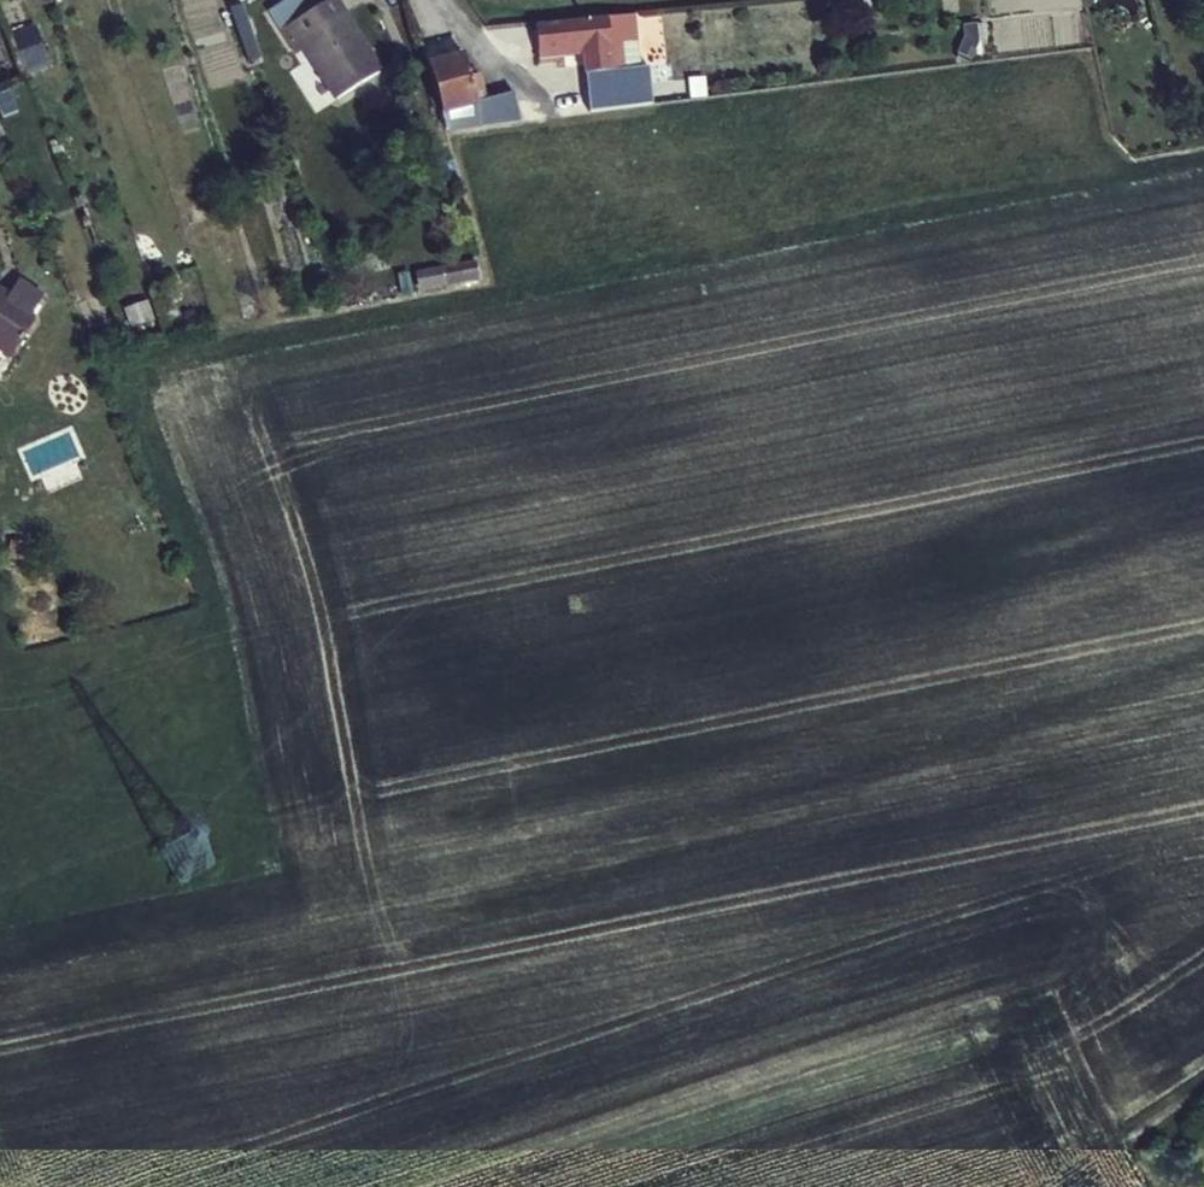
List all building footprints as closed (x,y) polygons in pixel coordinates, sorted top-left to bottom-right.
[(383,69),(341,0),(283,0),(272,6),(293,42),(302,37),(340,96),(383,69)] [(639,67),(631,13),(534,26),(539,56),(564,53),(564,49),(581,46),(585,73),(611,69),(612,70),(639,67)] [(36,25),(15,31),(25,72),(47,66),(36,25)] [(518,118),(510,93),(474,103),(472,95),(480,93),(476,79),(468,81),(462,58),(425,64),(443,130),(518,118)] [(1,112),(30,102),(23,84),(0,92),(0,111),(1,112)] [(608,106),(642,102),(640,85),(606,89),(608,106)] [(33,321),(31,312),(42,297),(18,279),(7,295),(0,290),(0,348),(10,355),(33,321)]
